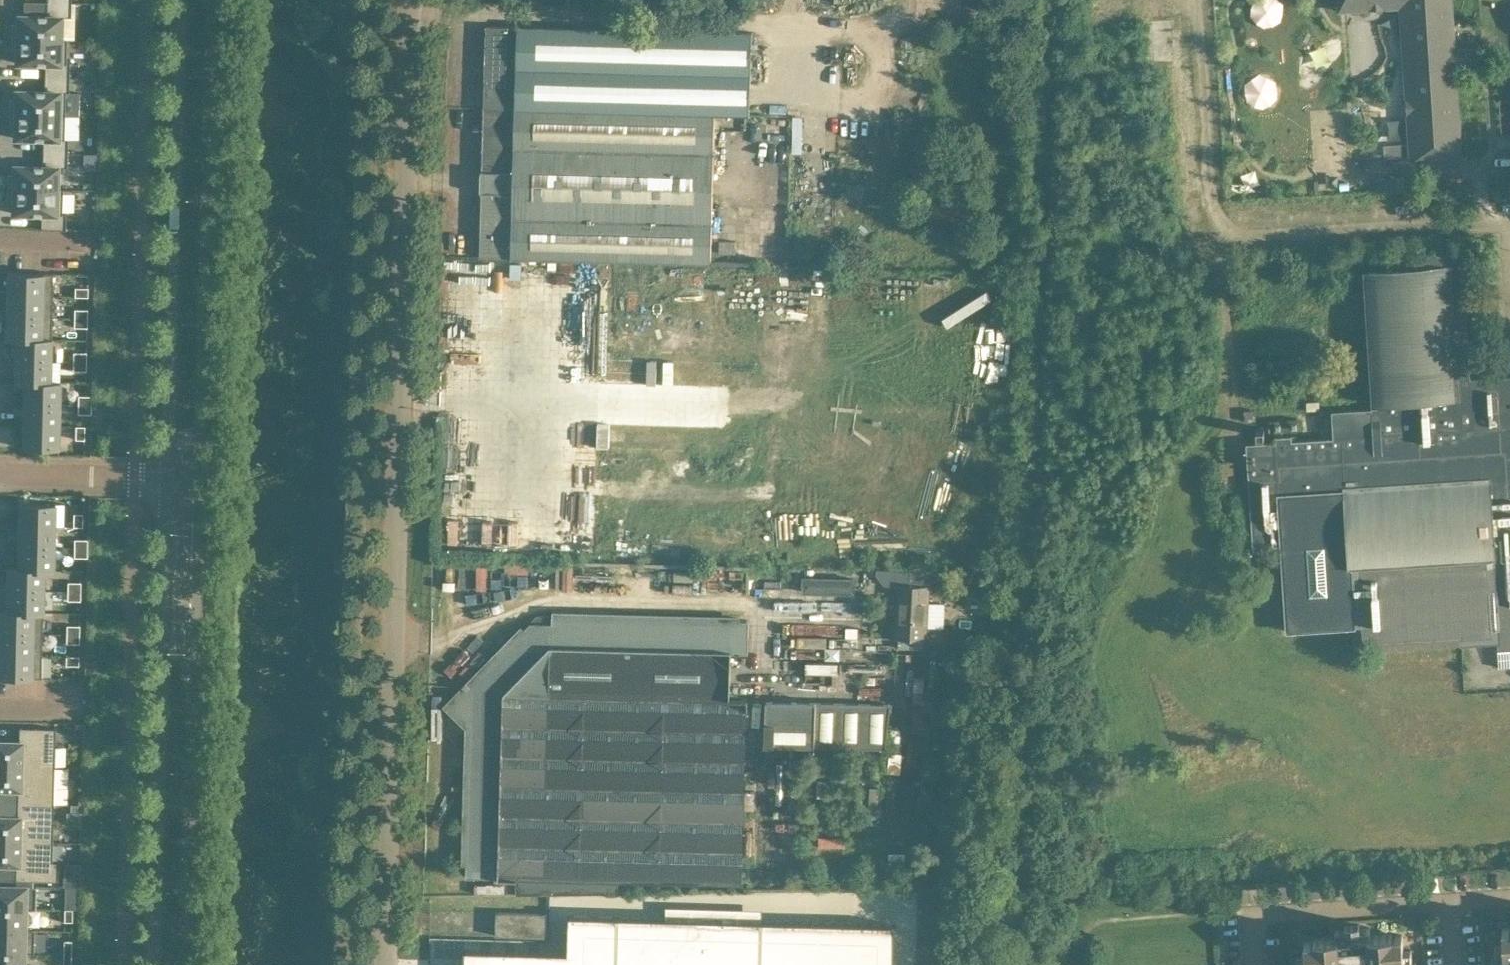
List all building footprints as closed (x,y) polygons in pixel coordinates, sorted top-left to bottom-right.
[(1444,0),(1407,0),(1418,155),(1455,153),(1449,68),(1469,66),(1468,58),(1468,51),(1448,52),(1444,0)] [(12,38),(66,40),(67,38),(61,38),(61,16),(71,16),(71,1),(47,1),(46,15),(17,14),(17,24),(12,24),(12,38)] [(749,114),(751,33),(643,31),(487,27),(485,108),(714,113),(749,114)] [(45,77),(69,77),(69,63),(66,63),(66,40),(12,38),(11,52),(16,52),(16,62),(45,63),(45,77)] [(10,113),(64,115),(65,91),(69,91),(69,77),(45,77),(44,90),(15,89),(15,99),(10,99),(10,113)] [(711,262),(714,113),(485,108),(480,257),(543,258),(711,262)] [(43,152),(67,152),(68,138),(64,138),(64,115),(10,113),(9,127),(14,128),(14,137),(43,138),(43,152)] [(1407,142),(1394,143),(1395,156),(1407,155),(1407,142)] [(768,181),(784,181),(786,149),(770,148),(768,181)] [(8,188),(63,190),(63,189),(57,188),(57,166),(67,166),(67,152),(43,152),(42,165),(13,165),(13,174),(8,174),(8,188)] [(63,190),(8,188),(7,203),(12,203),(12,212),(41,213),(41,228),(65,229),(66,213),(62,213),(63,190)] [(758,205),(757,240),(784,241),(785,205),(758,205)] [(1282,644),(1492,628),(1495,665),(1509,664),(1509,374),(1479,377),(1480,382),(1455,384),(1445,252),(1423,254),(1424,264),(1355,269),(1365,407),(1317,411),(1319,436),(1286,438),(1286,433),(1264,435),(1263,427),(1246,428),(1252,502),(1272,501),(1282,644)] [(52,295),(53,273),(7,272),(6,294),(52,295)] [(74,296),(88,296),(88,287),(75,287),(74,296)] [(492,324),(492,293),(473,292),(472,323),(492,324)] [(52,317),(52,295),(6,294),(6,316),(52,317)] [(87,318),(87,309),(74,308),(74,318),(87,318)] [(51,339),(52,317),(6,316),(5,337),(51,339)] [(87,327),(87,318),(74,318),(74,327),(87,327)] [(51,360),(51,339),(5,337),(5,338),(15,339),(14,359),(51,360)] [(86,361),(86,352),(73,351),(73,361),(86,361)] [(50,381),(51,360),(14,359),(14,381),(60,382),(60,381),(50,381)] [(86,370),(86,361),(73,361),(73,370),(86,370)] [(59,403),(60,382),(14,381),(14,382),(23,382),(23,403),(59,403)] [(91,404),(91,395),(78,395),(78,404),(91,404)] [(59,425),(59,403),(23,403),(22,424),(59,425)] [(91,413),(91,404),(78,404),(77,413),(91,413)] [(1255,410),(1244,411),(1245,421),(1255,420),(1255,410)] [(58,448),(59,425),(22,424),(22,447),(58,448)] [(75,438),(84,439),(85,425),(75,425),(75,438)] [(1219,461),(1219,488),(1233,488),(1233,461),(1219,461)] [(54,525),(55,503),(19,502),(18,525),(54,525)] [(82,513),(73,513),(73,526),(82,526),(82,513)] [(54,547),(54,525),(18,525),(17,546),(54,547)] [(87,548),(87,539),(74,538),(74,547),(87,548)] [(53,569),(54,547),(17,546),(17,567),(7,567),(53,569)] [(87,557),(87,548),(74,547),(74,557),(87,557)] [(43,590),(44,569),(53,569),(7,567),(7,589),(43,590)] [(925,636),(928,587),(933,587),(943,580),(943,572),(877,569),(876,575),(884,584),(898,585),(895,635),(925,636)] [(840,598),(840,596),(854,596),(855,577),(800,575),(799,598),(826,599),(826,597),(840,598)] [(80,591),(81,582),(67,581),(67,590),(80,591)] [(43,590),(7,589),(6,610),(0,610),(43,611),(43,590)] [(80,600),(80,591),(67,590),(67,599),(80,600)] [(43,611),(0,610),(0,632),(42,633),(43,611)] [(662,880),(740,883),(746,700),(729,700),(730,652),(749,653),(750,620),(579,615),(552,614),(552,622),(531,622),(470,684),(466,681),(462,685),(472,693),(466,876),(516,878),(517,892),(613,892),(613,881),(662,880)] [(79,634),(79,625),(66,624),(66,634),(79,634)] [(42,633),(0,632),(0,654),(42,655),(42,633)] [(79,643),(79,634),(66,634),(66,643),(79,643)] [(42,655),(0,654),(0,676),(41,677),(42,655)] [(78,665),(79,656),(65,655),(65,664),(78,665)] [(889,704),(765,700),(764,744),(884,747),(889,704)] [(75,722),(75,734),(83,734),(83,722),(75,722)] [(0,741),(0,765),(54,767),(55,727),(19,726),(19,742),(0,741)] [(54,767),(0,765),(0,789),(17,789),(17,803),(53,804),(54,767)] [(53,804),(17,803),(17,817),(0,816),(0,840),(52,842),(53,804)] [(52,842),(0,840),(0,864),(16,864),(15,879),(57,880),(58,861),(52,861),(52,842)] [(79,887),(79,877),(63,876),(63,886),(65,886),(79,887)] [(36,885),(0,885),(0,907),(36,908),(36,885)] [(65,886),(64,909),(73,909),(78,909),(79,887),(65,886)] [(34,930),(34,929),(24,928),(24,908),(0,907),(0,929),(34,930)] [(64,909),(64,921),(72,921),(72,909),(64,909)] [(497,912),(496,935),(547,936),(548,914),(497,912)] [(896,924),(738,919),(691,918),(570,915),(569,952),(466,949),(466,964),(894,964),(896,924)] [(1416,961),(1412,961),(1411,949),(1403,949),(1402,934),(1392,935),(1392,933),(1370,934),(1370,926),(1360,927),(1359,923),(1345,924),(1345,928),(1335,928),(1336,936),(1314,938),(1314,940),(1304,940),(1305,956),(1297,956),(1298,964),(1416,964),(1416,961)] [(1502,927),(1503,943),(1495,943),(1496,955),(1492,956),(1492,964),(1509,964),(1509,927),(1502,927)] [(33,951),(34,930),(0,929),(0,950),(33,951)] [(64,940),(63,952),(71,952),(72,940),(64,940)] [(23,952),(33,952),(33,951),(0,950),(0,964),(23,964),(23,952)] [(63,952),(63,964),(71,964),(71,952),(63,952)]
